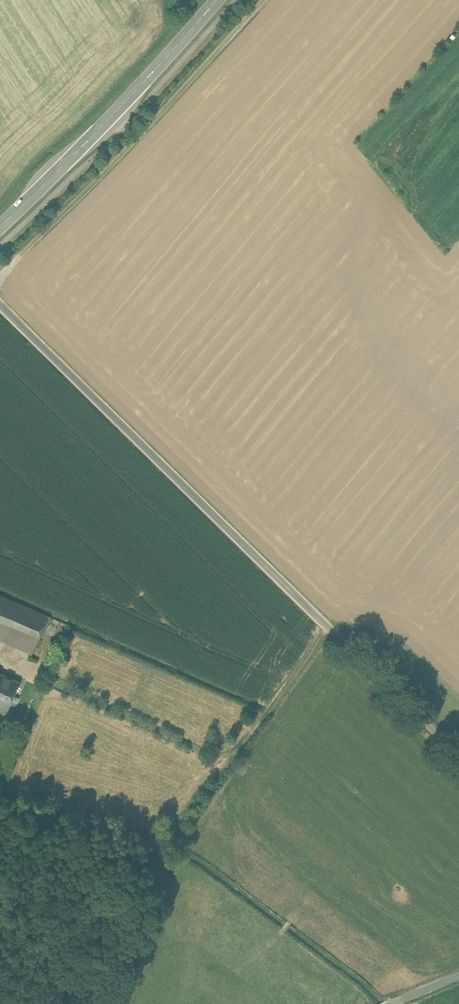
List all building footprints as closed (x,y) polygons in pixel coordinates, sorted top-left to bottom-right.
[(0,595),(0,642),(31,656),(48,616),(0,595)] [(0,672),(0,702),(9,706),(20,680),(0,672)]
